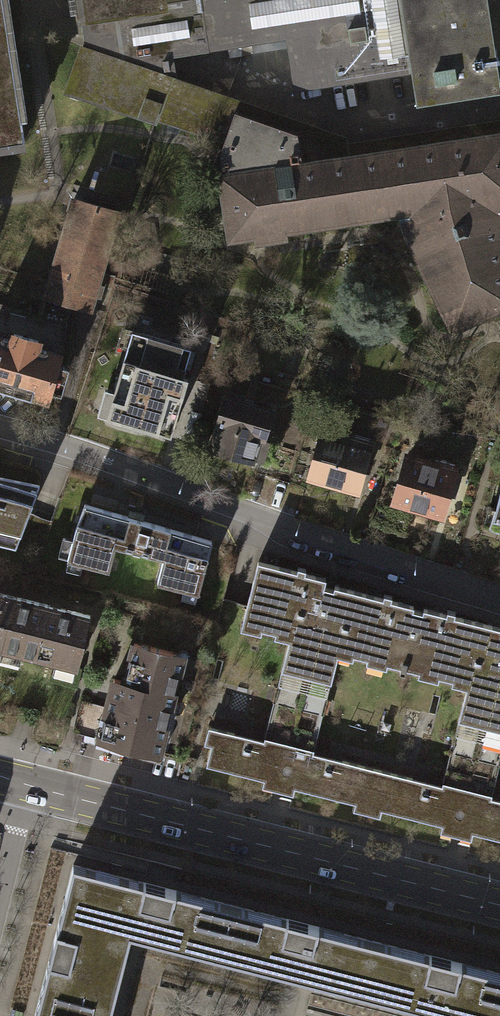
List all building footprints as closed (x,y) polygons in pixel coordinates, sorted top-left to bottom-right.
[(127,63),(171,78),(167,53),(227,44),(228,56),(248,53),(247,41),(282,35),(290,87),(409,69),(413,97),(496,85),(483,0),(75,0),(79,26),(82,48),(77,46),(62,89),(77,94),(87,66),(127,63)] [(19,135),(2,21),(0,22),(0,138),(19,135)] [(171,78),(127,63),(87,66),(77,94),(150,120),(151,115),(221,139),(216,146),(217,160),(261,154),(263,169),(343,157),(340,137),(171,78)] [(343,157),(263,169),(261,154),(217,160),(220,176),(227,234),(251,231),(252,238),(281,233),(280,227),(400,208),(402,217),(411,241),(408,242),(449,326),(492,307),(499,304),(499,245),(495,211),(499,210),(499,132),(343,157)] [(123,208),(78,196),(71,221),(50,296),(95,308),(123,208)] [(63,346),(39,339),(41,332),(7,322),(5,329),(0,328),(0,385),(48,399),(63,346)] [(191,343),(131,326),(123,355),(182,372),(191,343)] [(182,372),(123,355),(114,387),(103,384),(96,409),(171,431),(188,373),(182,372)] [(266,409),(222,397),(207,447),(253,461),(260,438),(257,437),(266,409)] [(367,441),(320,428),(306,476),(323,481),(352,489),(367,441)] [(450,468),(404,454),(390,499),(436,513),(450,468)] [(491,505),(499,508),(499,476),(491,505)] [(14,546),(34,484),(0,477),(0,543),(14,546)] [(71,530),(64,559),(105,569),(111,544),(160,557),(154,582),(195,592),(208,540),(81,504),(71,530)] [(254,560),(237,618),(287,631),(273,683),(321,696),(335,645),(464,678),(449,735),(497,748),(499,737),(499,636),(496,635),(497,627),(419,607),(418,611),(413,610),(408,609),(409,605),(331,584),(329,588),(323,586),(318,585),(321,578),(254,560)] [(21,600),(0,595),(0,651),(8,652),(21,600)] [(71,669),(85,616),(21,600),(8,652),(71,669)] [(177,653),(129,642),(120,682),(109,680),(103,706),(76,700),(68,732),(123,745),(154,752),(177,653)] [(210,725),(206,742),(213,743),(208,764),(263,778),(261,785),(275,788),(295,794),(297,786),(355,801),(353,809),(384,816),(386,808),(444,822),(442,831),(458,835),(474,839),(476,832),(499,838),(499,799),(494,797),(495,793),(444,781),(443,785),(315,753),(316,748),(267,736),(266,739),(210,725)] [(29,1015),(105,1015),(126,933),(453,1015),(499,1015),(499,973),(457,962),(306,924),(161,887),(68,863),(29,1015)]
